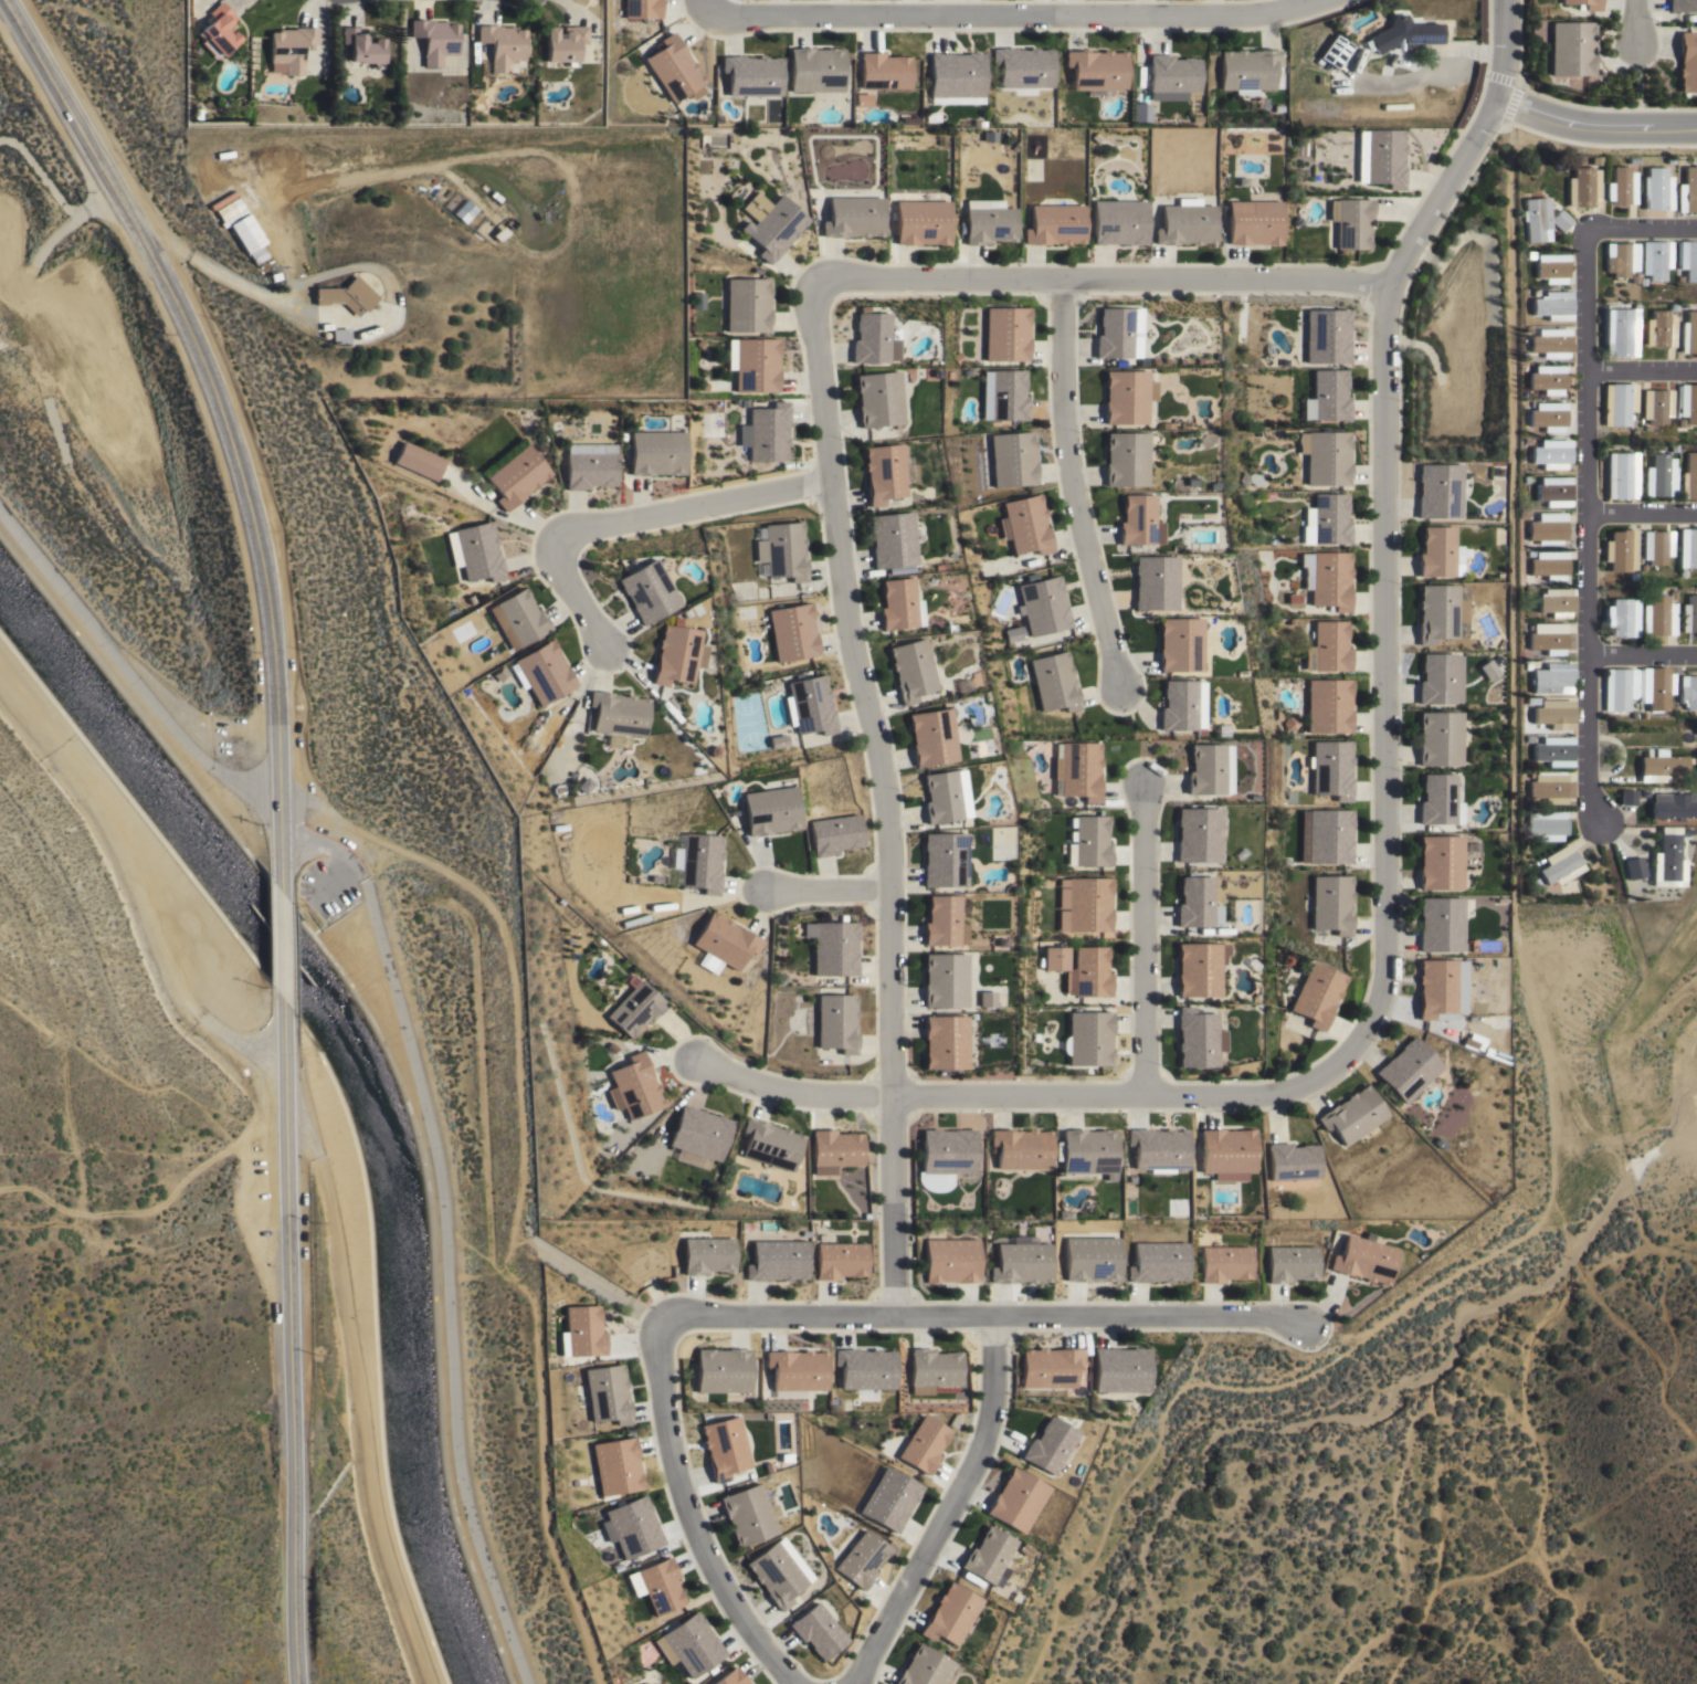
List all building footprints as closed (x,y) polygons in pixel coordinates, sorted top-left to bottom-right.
[(215,56),(201,41),(203,40),(198,33),(201,30),(199,28),(212,17),(207,11),(219,0),(235,18),(226,25),(230,29),(231,28),(239,36),(215,56)] [(623,17),(623,0),(660,0),(660,17),(623,17)] [(1560,2),(1560,0),(1599,0),(1599,10),(1583,10),(1583,3),(1560,2)] [(1668,2),(1668,0),(1696,0),(1696,11),(1667,11),(1667,2),(1668,2)] [(1384,24),(1389,12),(1404,11),(1409,21),(1440,21),(1441,42),(1441,43),(1419,44),(1417,45),(1402,45),(1402,44),(1400,44),(1400,50),(1394,50),(1394,45),(1375,56),(1374,53),(1369,55),(1361,41),(1367,39),(1366,36),(1384,24)] [(410,35),(410,19),(425,19),(432,19),(432,20),(449,20),(449,22),(456,22),(456,54),(441,54),(441,66),(423,66),(423,35),(410,35)] [(1592,22),(1592,40),(1591,40),(1591,52),(1593,52),(1593,75),(1550,75),(1549,22),(1592,22)] [(476,41),(476,24),(500,24),(500,25),(513,25),(513,28),(524,28),(524,60),(517,60),(517,72),(506,72),(506,78),(491,78),(491,41),(476,41)] [(555,24),(555,32),(561,32),(561,29),(569,29),(569,24),(584,24),(586,43),(576,43),(576,59),(575,59),(575,65),(566,65),(566,60),(545,60),(544,24),(555,24)] [(316,43),(312,43),(312,49),(305,49),(305,43),(302,43),(303,74),(284,74),(284,71),(271,71),(271,62),(270,62),(270,30),(280,30),(280,29),(292,29),(292,27),(316,27),(316,43)] [(351,27),(351,30),(365,30),(365,40),(370,40),(370,35),(381,35),(381,61),(381,67),(371,67),(371,61),(358,61),(358,59),(348,59),(348,43),(341,43),(341,27),(351,27)] [(704,92),(693,98),(688,91),(672,102),(642,57),(661,45),(656,39),(671,30),(678,42),(679,41),(684,49),(683,50),(691,61),(692,60),(696,67),(695,67),(703,81),(698,84),(704,92)] [(1696,38),(1696,91),(1678,91),(1678,81),(1679,81),(1678,76),(1677,76),(1677,66),(1678,66),(1678,53),(1677,53),(1677,42),(1677,30),(1696,30),(1696,38)] [(1316,56),(1331,32),(1350,44),(1335,69),(1316,56)] [(811,46),(811,48),(824,48),(824,46),(841,46),(842,91),(789,91),(789,46),(811,46)] [(990,63),(990,48),(997,48),(997,46),(1013,46),(1013,48),(1020,48),(1020,49),(1025,49),(1025,46),(1034,46),(1034,49),(1041,49),(1041,48),(1050,48),(1050,86),(997,86),(997,63),(990,63)] [(1220,88),(1220,50),(1230,50),(1230,51),(1235,51),(1235,49),(1244,49),(1244,50),(1250,50),(1257,50),(1257,49),(1274,48),(1274,49),(1279,49),(1279,64),(1273,64),(1273,88),(1220,88)] [(1071,65),(1064,65),(1064,50),(1094,50),(1094,51),(1099,51),(1099,49),(1108,49),(1108,51),(1114,51),(1114,50),(1124,50),(1124,88),(1071,88),(1071,65)] [(882,51),(882,55),(909,55),(909,87),(860,87),(860,52),(882,51)] [(928,95),(928,52),(937,52),(951,52),(951,53),(963,53),(963,52),(972,52),(980,52),(981,95),(928,95)] [(1185,99),(1150,99),(1150,91),(1148,91),(1148,53),(1171,53),(1171,57),(1180,57),(1180,56),(1190,56),(1190,57),(1198,57),(1198,91),(1185,91),(1185,99)] [(727,95),(727,71),(720,71),(720,55),(726,55),(726,54),(742,54),(742,56),(750,56),(756,56),(756,54),(765,54),(765,56),(770,56),(780,56),(780,95),(727,95)] [(853,108),(853,94),(868,94),(869,107),(853,108)] [(1150,103),(1130,103),(1130,121),(1149,122),(1150,103)] [(1403,183),(1402,183),(1402,190),(1385,190),(1385,182),(1356,182),(1356,130),(1362,130),(1362,128),(1402,129),(1402,139),(1401,139),(1401,146),(1403,146),(1403,155),(1402,155),(1402,166),(1403,166),(1403,183)] [(1600,156),(1600,164),(1590,165),(1590,156),(1600,156)] [(1665,167),(1665,176),(1672,176),(1673,209),(1646,209),(1646,203),(1643,203),(1643,158),(1658,158),(1658,160),(1659,160),(1659,164),(1658,164),(1658,167),(1665,167)] [(1629,166),(1629,171),(1635,171),(1634,202),(1629,202),(1629,203),(1611,203),(1611,201),(1605,201),(1605,181),(1611,181),(1611,166),(1629,166)] [(1684,166),(1696,166),(1696,211),(1676,211),(1676,182),(1684,182),(1684,166)] [(1591,167),(1591,169),(1596,169),(1598,207),(1572,207),(1566,208),(1566,177),(1572,177),(1572,168),(1591,167)] [(487,196),(491,190),(499,198),(495,202),(487,196)] [(780,193),(808,220),(801,227),(797,230),(798,232),(792,238),(791,236),(782,246),(783,248),(772,260),(771,259),(767,264),(756,254),(760,249),(739,228),(747,220),(751,223),(755,220),(740,207),(756,190),(770,203),(780,193)] [(236,196),(243,207),(222,220),(215,210),(236,196)] [(544,200),(549,196),(552,200),(547,204),(544,200)] [(881,197),(881,234),(871,235),(871,234),(866,234),(866,235),(857,235),(845,235),(845,236),(828,236),(821,236),(821,220),(828,220),(828,197),(881,197)] [(1176,197),(1199,197),(1199,204),(1212,204),(1213,243),(1203,243),(1203,242),(1198,242),(1198,244),(1189,244),(1189,242),(1183,242),(1183,243),(1176,243),(1176,244),(1153,244),(1153,228),(1160,228),(1160,204),(1177,204),(1176,197)] [(1546,197),(1549,220),(1549,228),(1548,228),(1549,240),(1526,242),(1524,220),(1521,221),(1520,210),(1522,210),(1521,198),(1546,197)] [(452,214),(464,199),(477,209),(465,224),(452,214)] [(965,199),(1001,199),(1001,207),(1013,207),(1013,241),(1002,241),(1002,240),(995,240),(987,240),(987,243),(963,243),(963,207),(965,207),(965,199)] [(1334,200),(1334,199),(1370,199),(1370,222),(1366,222),(1367,231),(1367,249),(1342,249),(1342,254),(1338,254),(1338,249),(1335,249),(1334,220),(1327,221),(1327,200),(1334,200)] [(948,200),(948,243),(917,243),(917,244),(895,244),(895,200),(948,200)] [(1143,200),(1143,243),(1136,243),(1136,244),(1127,244),(1127,243),(1099,243),(1099,244),(1092,244),(1092,200),(1143,200)] [(1226,201),(1278,200),(1279,243),(1226,243),(1226,201)] [(1082,204),(1082,243),(1072,243),(1072,242),(1067,242),(1067,243),(1057,243),(1057,242),(1045,242),(1045,244),(1029,244),(1029,243),(1022,243),(1022,228),(1029,228),(1029,204),(1082,204)] [(264,241),(260,244),(267,256),(255,264),(247,253),(246,254),(228,223),(222,227),(220,223),(243,208),(264,241)] [(1571,220),(1560,231),(1549,220),(1559,208),(1571,220)] [(509,215),(516,222),(497,241),(491,234),(509,215)] [(474,231),(477,227),(484,231),(481,236),(474,231)] [(1670,241),(1670,267),(1665,267),(1665,281),(1648,281),(1648,274),(1642,274),(1642,241),(1670,241)] [(1694,242),(1696,242),(1696,282),(1685,282),(1685,270),(1678,270),(1678,241),(1687,241),(1691,241),(1694,241),(1694,242)] [(1635,242),(1635,244),(1637,244),(1637,269),(1635,269),(1635,271),(1630,271),(1630,278),(1612,278),(1612,272),(1604,272),(1604,242),(1635,242)] [(1567,254),(1567,276),(1564,276),(1564,284),(1543,284),(1543,277),(1535,277),(1535,261),(1535,254),(1567,254)] [(268,273),(276,271),(278,278),(271,281),(268,273)] [(376,297),(362,313),(360,311),(354,317),(338,303),(325,303),(325,304),(312,304),(312,287),(337,287),(338,288),(352,274),(376,297)] [(768,278),(768,295),(767,295),(768,308),(769,308),(769,324),(768,324),(768,331),(725,331),(725,278),(768,278)] [(1571,291),(1571,320),(1546,322),(1546,315),(1531,315),(1531,297),(1538,297),(1538,295),(1542,295),(1542,291),(1571,291)] [(1629,308),(1629,304),(1634,304),(1635,338),(1637,338),(1637,350),(1635,350),(1635,355),(1629,355),(1629,356),(1610,356),(1610,355),(1603,355),(1603,308),(1629,308)] [(983,307),(1026,307),(1026,325),(1025,325),(1025,337),(1026,337),(1026,361),(983,361),(983,307)] [(1139,307),(1139,357),(1094,357),(1093,335),(1097,335),(1097,325),(1096,325),(1096,307),(1139,307)] [(1349,309),(1349,316),(1350,316),(1350,320),(1349,320),(1349,327),(1348,327),(1348,354),(1349,354),(1349,364),(1305,364),(1305,360),(1303,360),(1303,357),(1305,357),(1305,309),(1349,309)] [(1665,309),(1665,316),(1672,316),(1672,347),(1666,347),(1666,348),(1657,348),(1657,345),(1643,345),(1643,318),(1648,318),(1648,311),(1665,309)] [(1682,311),(1696,311),(1696,352),(1677,352),(1677,322),(1682,322),(1682,311)] [(896,327),(896,360),(887,360),(887,362),(850,362),(850,339),(854,339),(854,330),(853,330),(853,320),(853,313),(886,313),(887,327),(896,327)] [(328,328),(346,328),(346,343),(328,343),(328,328)] [(1569,328),(1569,344),(1571,344),(1571,351),(1567,351),(1567,358),(1540,358),(1540,352),(1528,352),(1528,335),(1535,335),(1535,334),(1535,328),(1569,328)] [(778,339),(778,357),(777,357),(777,368),(778,368),(778,392),(734,392),(734,369),(726,369),(726,339),(778,339)] [(1563,366),(1563,389),(1560,389),(1560,394),(1541,394),(1541,389),(1527,389),(1527,372),(1532,372),(1532,366),(1563,366)] [(1343,369),(1346,369),(1346,388),(1345,388),(1345,397),(1349,397),(1350,420),(1313,420),(1311,370),(1343,369)] [(858,429),(856,406),(857,406),(856,392),(855,392),(853,376),(896,370),(902,423),(858,429)] [(1021,370),(1021,378),(1022,378),(1022,388),(1021,388),(1021,397),(1025,397),(1025,406),(1025,420),(984,420),(984,411),(989,411),(988,370),(1021,370)] [(1146,399),(1146,423),(1103,424),(1103,401),(1104,401),(1104,388),(1103,388),(1103,370),(1146,370),(1146,381),(1155,381),(1155,399),(1146,399)] [(1609,385),(1609,383),(1635,383),(1635,412),(1627,412),(1627,427),(1609,427),(1609,425),(1602,425),(1602,385),(1609,385)] [(1678,383),(1696,383),(1696,425),(1685,425),(1685,417),(1675,417),(1675,412),(1678,412),(1678,408),(1676,408),(1676,386),(1678,386),(1678,383)] [(1670,390),(1670,417),(1665,417),(1665,418),(1666,418),(1666,422),(1664,422),(1664,424),(1648,424),(1648,418),(1642,419),(1642,390),(1670,390)] [(770,408),(770,401),(787,401),(787,424),(786,424),(786,432),(784,432),(784,438),(787,438),(787,445),(786,445),(786,461),(748,461),(748,446),(738,446),(737,425),(748,425),(748,408),(770,408)] [(1541,432),(1541,427),(1527,427),(1527,410),(1532,410),(1532,402),(1564,402),(1564,427),(1561,427),(1561,432),(1541,432)] [(1030,431),(1032,449),(1031,449),(1032,461),(1033,461),(1035,484),(992,488),(987,435),(1030,431)] [(1348,432),(1350,485),(1305,485),(1305,482),(1303,482),(1303,477),(1305,477),(1305,453),(1297,453),(1297,432),(1305,432),(1305,431),(1348,432)] [(681,432),(681,475),(664,475),(664,474),(651,474),(651,475),(635,476),(635,475),(628,475),(628,432),(681,432)] [(1147,433),(1147,486),(1104,486),(1104,463),(1105,463),(1104,450),(1104,433),(1147,433)] [(1569,440),(1569,464),(1564,464),(1564,470),(1540,470),(1540,463),(1530,463),(1530,446),(1538,446),(1538,440),(1569,440)] [(393,463),(402,441),(443,460),(434,481),(393,463)] [(906,499),(902,501),(902,497),(888,498),(889,508),(868,511),(867,497),(866,497),(865,485),(866,485),(865,471),(863,472),(863,463),(864,463),(864,457),(863,457),(862,448),(900,443),(906,499)] [(526,444),(550,474),(542,481),(542,480),(538,483),(539,484),(533,491),(531,488),(504,512),(494,501),(499,496),(485,477),(526,444)] [(613,453),(613,486),(607,486),(607,487),(597,487),(597,486),(587,486),(587,490),(563,490),(563,454),(565,454),(565,444),(612,444),(612,453),(613,453)] [(1613,453),(1613,452),(1617,452),(1636,452),(1636,457),(1635,457),(1635,461),(1637,461),(1637,466),(1635,466),(1635,497),(1629,497),(1629,498),(1625,498),(1625,499),(1621,499),(1621,498),(1619,498),(1619,499),(1614,499),(1614,498),(1605,498),(1605,453),(1613,453)] [(1684,452),(1696,452),(1696,498),(1678,498),(1678,473),(1683,473),(1684,452)] [(1665,453),(1665,457),(1672,457),(1672,459),(1674,459),(1674,473),(1672,473),(1672,496),(1643,496),(1643,467),(1648,467),(1648,453),(1665,453)] [(1458,464),(1458,511),(1461,511),(1461,515),(1458,515),(1458,519),(1415,519),(1415,495),(1416,495),(1416,482),(1414,482),(1414,473),(1415,473),(1415,464),(1458,464)] [(1570,477),(1570,507),(1545,507),(1545,501),(1536,501),(1536,484),(1539,484),(1539,477),(1570,477)] [(1008,538),(1001,539),(997,519),(1003,517),(999,503),(1036,494),(1039,503),(1039,504),(1040,508),(1041,508),(1043,516),(1042,517),(1045,530),(1046,529),(1052,551),(1036,556),(1034,548),(1012,554),(1008,538)] [(1346,494),(1346,502),(1347,502),(1347,512),(1345,512),(1345,520),(1349,520),(1349,544),(1301,544),(1301,526),(1304,526),(1304,508),(1313,508),(1313,494),(1346,494)] [(1153,495),(1153,523),(1161,522),(1161,544),(1152,544),(1152,545),(1117,545),(1117,522),(1121,522),(1121,495),(1153,495)] [(1527,511),(1527,513),(1528,513),(1528,516),(1526,516),(1526,519),(1518,519),(1518,511),(1527,511)] [(1561,511),(1561,515),(1564,515),(1564,540),(1560,540),(1560,545),(1536,545),(1536,540),(1527,540),(1527,533),(1525,533),(1525,525),(1527,525),(1527,520),(1537,520),(1537,515),(1539,515),(1539,511),(1561,511)] [(911,512),(917,565),(873,570),(872,560),(873,560),(871,547),(872,547),(871,534),(869,534),(868,516),(911,512)] [(461,566),(453,568),(444,534),(453,531),(453,530),(489,520),(492,530),(491,530),(493,536),(495,536),(496,544),(495,545),(498,558),(499,557),(504,572),(503,573),(505,579),(489,583),(487,576),(465,581),(461,566)] [(800,522),(801,531),(800,531),(801,537),(802,537),(803,546),(801,546),(802,551),(803,551),(803,559),(804,559),(805,575),(805,582),(790,583),(790,577),(767,579),(766,561),(755,562),(753,540),(757,540),(756,528),(762,527),(762,525),(800,522)] [(1452,527),(1452,546),(1461,546),(1461,577),(1416,577),(1416,560),(1415,560),(1415,554),(1421,554),(1420,544),(1419,545),(1419,539),(1420,539),(1420,526),(1452,527)] [(1678,529),(1696,529),(1696,568),(1678,568),(1678,529)] [(1619,531),(1619,530),(1635,530),(1635,569),(1627,569),(1627,571),(1609,571),(1609,561),(1603,561),(1603,541),(1609,541),(1609,531),(1619,531)] [(1672,531),(1672,557),(1666,557),(1666,566),(1648,566),(1648,560),(1642,560),(1642,531),(1672,531)] [(1566,575),(1564,575),(1564,578),(1562,578),(1562,581),(1545,581),(1545,576),(1528,576),(1528,559),(1533,559),(1533,551),(1566,551),(1566,575)] [(1349,552),(1349,564),(1348,564),(1348,567),(1349,567),(1349,613),(1334,613),(1334,606),(1310,606),(1310,590),(1303,590),(1303,567),(1309,567),(1309,552),(1349,552)] [(1177,557),(1177,610),(1132,610),(1132,588),(1134,588),(1134,575),(1132,557),(1177,557)] [(677,604),(640,627),(629,608),(630,607),(620,590),(619,590),(613,580),(651,558),(677,604)] [(1056,576),(1058,583),(1060,583),(1062,592),(1060,592),(1063,606),(1064,606),(1069,627),(1029,638),(1015,586),(1056,576)] [(914,600),(921,600),(924,627),(881,631),(878,608),(883,608),(882,599),(879,588),(881,588),(881,581),(911,578),(914,600)] [(1455,586),(1465,586),(1465,640),(1432,640),(1432,646),(1417,646),(1417,639),(1415,639),(1415,623),(1416,623),(1416,615),(1417,615),(1417,610),(1415,610),(1415,601),(1417,601),(1417,596),(1416,596),(1416,586),(1455,586)] [(513,652),(487,609),(524,588),(528,596),(527,596),(531,603),(536,611),(539,610),(550,630),(519,648),(513,652)] [(1572,589),(1572,613),(1569,613),(1569,619),(1550,619),(1550,612),(1537,612),(1537,596),(1538,596),(1538,593),(1542,593),(1542,589),(1572,589)] [(1665,596),(1665,603),(1674,603),(1674,636),(1665,636),(1665,644),(1646,644),(1646,636),(1641,636),(1641,604),(1646,604),(1646,590),(1659,590),(1659,596),(1665,596)] [(1686,594),(1696,594),(1696,632),(1679,632),(1679,604),(1686,604),(1686,594)] [(465,598),(471,596),(474,603),(468,606),(465,598)] [(1636,599),(1636,638),(1609,638),(1609,628),(1603,628),(1603,607),(1610,607),(1610,599),(1636,599)] [(809,603),(812,622),(811,622),(813,633),(814,633),(819,655),(776,663),(766,611),(809,603)] [(1201,619),(1201,672),(1158,672),(1158,649),(1159,649),(1159,636),(1157,636),(1157,619),(1201,619)] [(1345,622),(1345,623),(1347,623),(1347,640),(1346,640),(1346,649),(1349,649),(1349,672),(1313,672),(1313,671),(1304,671),(1304,646),(1313,646),(1313,622),(1345,622)] [(1020,624),(1023,638),(1006,642),(1003,629),(1020,624)] [(666,680),(665,687),(649,684),(651,673),(652,673),(655,649),(654,649),(655,640),(657,640),(658,635),(657,635),(658,625),(697,631),(695,645),(704,646),(700,669),(692,667),(689,683),(666,680)] [(1566,649),(1567,649),(1567,650),(1562,650),(1562,656),(1545,656),(1545,650),(1528,650),(1528,633),(1533,633),(1533,627),(1566,627),(1566,649)] [(937,690),(915,696),(917,703),(902,707),(895,685),(896,685),(894,677),(895,676),(894,671),(892,672),(889,664),(890,663),(889,657),(888,657),(886,649),(924,639),(937,690)] [(513,662),(550,640),(559,654),(558,655),(565,666),(566,666),(577,685),(539,707),(513,662)] [(1451,654),(1451,651),(1457,651),(1457,655),(1459,655),(1459,703),(1453,703),(1453,705),(1415,705),(1415,690),(1416,690),(1416,682),(1421,682),(1421,673),(1419,673),(1419,662),(1420,662),(1420,654),(1451,654)] [(1027,661),(1064,652),(1066,661),(1067,666),(1068,665),(1071,674),(1069,675),(1073,688),(1074,687),(1079,709),(1058,715),(1058,711),(1062,709),(1062,706),(1040,712),(1027,661)] [(1487,659),(1497,675),(1487,682),(1476,666),(1487,659)] [(1571,680),(1570,680),(1570,694),(1531,694),(1531,685),(1529,685),(1529,680),(1531,680),(1531,671),(1545,671),(1545,663),(1571,663),(1571,680)] [(956,682),(963,680),(968,680),(970,676),(969,673),(974,672),(973,667),(977,666),(982,687),(958,693),(956,682)] [(1640,670),(1640,669),(1667,669),(1667,674),(1673,674),(1673,695),(1666,695),(1667,712),(1648,712),(1648,703),(1638,703),(1638,670),(1640,670)] [(1634,670),(1634,671),(1636,670),(1636,697),(1634,697),(1634,698),(1627,698),(1627,713),(1609,713),(1609,712),(1603,712),(1603,670),(1634,670)] [(822,675),(824,684),(823,684),(824,690),(826,690),(829,698),(828,698),(831,712),(832,712),(835,727),(834,727),(836,733),(821,737),(819,730),(797,736),(786,684),(822,675)] [(1677,676),(1696,676),(1696,711),(1683,711),(1683,707),(1682,707),(1682,703),(1677,703),(1677,676)] [(1353,680),(1353,695),(1349,695),(1349,733),(1307,734),(1306,681),(1353,680)] [(1195,681),(1195,682),(1203,682),(1203,728),(1195,728),(1195,732),(1159,732),(1159,708),(1163,708),(1163,698),(1162,698),(1162,682),(1195,681)] [(643,738),(629,736),(628,749),(604,747),(607,734),(590,732),(592,708),(586,707),(588,692),(594,693),(594,692),(611,694),(611,695),(619,696),(619,697),(624,697),(624,696),(633,697),(632,698),(637,699),(639,698),(647,699),(643,738)] [(1572,730),(1549,730),(1549,724),(1532,724),(1532,707),(1539,707),(1539,702),(1572,702),(1572,730)] [(958,761),(915,768),(911,745),(913,745),(909,732),(906,716),(949,708),(958,761)] [(1458,712),(1459,767),(1416,767),(1416,744),(1417,743),(1417,730),(1416,730),(1416,713),(1458,712)] [(769,738),(786,735),(788,746),(770,749),(769,738)] [(1572,768),(1547,768),(1547,761),(1532,761),(1532,745),(1541,745),(1541,738),(1572,738),(1572,768)] [(1347,741),(1350,741),(1350,752),(1349,752),(1349,757),(1352,757),(1352,767),(1348,767),(1348,771),(1350,771),(1350,779),(1351,802),(1335,802),(1335,796),(1310,796),(1310,743),(1347,741)] [(1053,779),(1053,758),(1058,758),(1058,744),(1097,744),(1097,759),(1098,759),(1098,767),(1097,767),(1097,773),(1098,773),(1098,804),(1082,804),(1082,798),(1058,798),(1058,779),(1053,779)] [(1222,746),(1229,746),(1229,796),(1185,796),(1185,772),(1189,772),(1189,764),(1188,764),(1188,746),(1222,746)] [(1663,756),(1684,756),(1684,758),(1689,758),(1689,764),(1684,764),(1684,776),(1665,776),(1665,782),(1637,783),(1637,756),(1642,756),(1642,748),(1663,748),(1663,756)] [(968,816),(965,768),(956,769),(960,816),(968,816)] [(962,820),(926,825),(923,803),(927,802),(926,793),(925,793),(921,776),(955,770),(962,820)] [(1455,775),(1455,778),(1453,778),(1453,794),(1461,794),(1461,825),(1453,825),(1416,825),(1416,811),(1416,802),(1421,802),(1421,793),(1420,793),(1420,783),(1420,775),(1455,775)] [(1564,804),(1545,804),(1545,799),(1528,799),(1528,782),(1533,782),(1533,776),(1564,776),(1564,804)] [(576,787),(584,777),(592,785),(583,794),(576,787)] [(793,788),(799,830),(746,838),(740,794),(793,788)] [(1633,790),(1633,806),(1619,806),(1619,790),(1633,790)] [(1695,794),(1696,820),(1680,820),(1680,822),(1675,821),(1675,820),(1649,820),(1649,812),(1648,812),(1648,803),(1649,803),(1649,794),(1695,794)] [(1564,812),(1564,821),(1567,821),(1567,825),(1566,825),(1566,829),(1567,829),(1567,833),(1566,833),(1566,835),(1561,835),(1561,842),(1536,842),(1536,835),(1526,835),(1526,812),(1527,812),(1527,809),(1532,809),(1532,812),(1564,812)] [(1219,810),(1219,863),(1174,863),(1174,840),(1176,840),(1176,828),(1176,810),(1219,810)] [(1307,812),(1307,811),(1351,811),(1351,828),(1350,828),(1350,841),(1350,855),(1351,855),(1351,865),(1307,865),(1307,864),(1299,864),(1300,812),(1307,812)] [(856,815),(862,849),(844,851),(844,850),(834,851),(835,855),(812,859),(808,822),(856,815)] [(1106,818),(1106,844),(1109,844),(1109,870),(1072,870),(1072,866),(1065,866),(1065,845),(1072,845),(1072,842),(1067,842),(1067,832),(1072,832),(1072,829),(1067,829),(1067,819),(1072,819),(1072,818),(1106,818)] [(1683,862),(1682,888),(1651,887),(1652,854),(1657,854),(1658,829),(1678,829),(1677,861),(1683,862)] [(682,834),(720,838),(719,846),(719,853),(720,853),(719,862),(718,862),(717,874),(719,874),(718,891),(717,891),(717,897),(702,896),(702,890),(677,887),(682,834)] [(966,834),(967,887),(923,888),(923,878),(923,865),(924,865),(924,852),(921,852),(921,843),(923,843),(923,834),(966,834)] [(1417,849),(1416,849),(1416,838),(1461,838),(1461,891),(1417,892),(1417,877),(1416,877),(1416,867),(1417,867),(1417,855),(1417,849)] [(1583,870),(1557,886),(1554,882),(1547,886),(1538,872),(1548,865),(1543,859),(1568,844),(1583,870)] [(1640,859),(1645,877),(1626,882),(1622,863),(1640,859)] [(1349,877),(1349,878),(1350,878),(1350,887),(1349,887),(1349,893),(1351,893),(1351,930),(1351,938),(1335,938),(1335,930),(1311,932),(1311,877),(1349,877)] [(1537,877),(1541,885),(1536,888),(1531,881),(1537,877)] [(1212,878),(1212,928),(1176,928),(1176,905),(1179,905),(1179,896),(1179,878),(1212,878)] [(1108,880),(1108,933),(1057,933),(1056,881),(1065,881),(1065,880),(1108,880)] [(959,897),(960,925),(967,925),(967,947),(923,947),(923,924),(927,924),(927,915),(926,915),(926,904),(927,904),(927,897),(959,897)] [(1461,899),(1462,952),(1416,952),(1417,930),(1419,930),(1419,917),(1416,917),(1416,908),(1417,908),(1417,899),(1461,899)] [(689,944),(709,912),(717,916),(717,917),(721,919),(723,917),(730,923),(729,924),(750,937),(751,936),(760,941),(752,955),(747,951),(735,972),(720,964),(714,975),(695,964),(702,951),(689,944)] [(646,915),(649,920),(622,929),(620,923),(646,915)] [(802,936),(802,924),(855,924),(855,932),(856,932),(856,941),(854,941),(855,955),(856,955),(856,977),(812,977),(812,936),(802,936)] [(990,935),(1006,935),(1006,945),(990,945),(990,935)] [(1046,949),(1046,943),(1055,943),(1055,949),(1065,949),(1065,972),(1042,972),(1042,949),(1046,949)] [(1220,945),(1220,999),(1176,999),(1176,976),(1177,976),(1177,962),(1176,962),(1176,945),(1220,945)] [(1066,972),(1073,969),(1073,949),(1105,949),(1105,976),(1109,976),(1109,998),(1073,998),(1073,997),(1066,994),(1066,972)] [(967,956),(967,1010),(924,1010),(924,987),(925,987),(925,973),(924,973),(924,956),(967,956)] [(1455,961),(1455,1017),(1435,1017),(1435,1022),(1416,1022),(1416,1013),(1415,1013),(1415,996),(1419,996),(1419,986),(1416,986),(1416,977),(1417,977),(1417,971),(1417,961),(1455,961)] [(1309,964),(1345,979),(1321,1034),(1307,1028),(1310,1023),(1288,1012),(1309,964)] [(630,990),(623,983),(630,976),(637,982),(637,981),(665,1006),(649,1023),(645,1020),(640,1028),(629,1041),(604,1019),(630,990)] [(993,1006),(990,1006),(990,1008),(982,1008),(982,1007),(979,1007),(978,991),(993,991),(993,1006)] [(854,997),(854,1007),(854,1012),(855,1012),(855,1021),(854,1021),(854,1034),(855,1034),(855,1057),(840,1057),(840,1051),(816,1051),(816,997),(854,997)] [(1215,1070),(1178,1070),(1178,1060),(1178,1053),(1176,1053),(1176,1044),(1178,1044),(1178,1040),(1177,1040),(1177,1031),(1176,1031),(1176,1015),(1177,1015),(1177,1008),(1195,1008),(1195,1015),(1215,1015),(1215,1070)] [(1110,1014),(1110,1036),(1109,1036),(1109,1051),(1110,1051),(1110,1067),(1067,1067),(1067,1014),(1110,1014)] [(967,1018),(967,1072),(924,1072),(924,1054),(925,1054),(925,1041),(924,1041),(924,1018),(967,1018)] [(1380,1067),(1381,1067),(1399,1051),(1398,1050),(1404,1043),(1405,1043),(1411,1039),(1441,1070),(1403,1107),(1401,1105),(1399,1106),(1372,1075),(1380,1067)] [(625,1115),(620,1117),(619,1112),(624,1109),(621,1104),(614,1107),(605,1087),(613,1084),(607,1069),(630,1059),(628,1053),(640,1048),(652,1076),(651,1076),(653,1081),(655,1081),(658,1088),(656,1090),(662,1103),(628,1118),(625,1115)] [(1319,1117),(1319,1116),(1332,1107),(1334,1107),(1339,1103),(1340,1104),(1345,1101),(1343,1099),(1351,1095),(1352,1095),(1356,1093),(1356,1092),(1364,1086),(1385,1118),(1342,1148),(1328,1130),(1324,1134),(1315,1120),(1319,1117)] [(667,1143),(681,1102),(688,1104),(688,1105),(702,1109),(715,1114),(715,1113),(724,1115),(723,1116),(730,1118),(717,1159),(667,1143)] [(803,1143),(802,1146),(799,1145),(793,1161),(797,1162),(795,1166),(792,1165),(790,1170),(778,1166),(774,1173),(751,1166),(755,1158),(737,1153),(738,1148),(741,1149),(746,1134),(739,1132),(746,1114),(752,1116),(767,1120),(767,1122),(774,1124),(774,1125),(779,1126),(780,1125),(788,1127),(788,1129),(793,1130),(793,1129),(802,1133),(800,1141),(803,1143)] [(1132,1167),(1132,1144),(1126,1144),(1126,1127),(1127,1127),(1127,1120),(1132,1120),(1132,1126),(1149,1126),(1149,1128),(1157,1128),(1157,1129),(1162,1129),(1162,1126),(1170,1126),(1170,1129),(1177,1129),(1177,1128),(1185,1128),(1185,1167),(1172,1167),(1172,1171),(1148,1171),(1148,1167),(1132,1167)] [(915,1169),(919,1169),(919,1127),(928,1127),(937,1127),(937,1128),(950,1128),(950,1127),(963,1127),(963,1126),(972,1126),(972,1171),(950,1171),(950,1182),(948,1186),(945,1188),(940,1189),(937,1190),(934,1190),(930,1190),(927,1189),(924,1188),(921,1187),(919,1183),(917,1181),(915,1178),(915,1169)] [(995,1143),(988,1143),(988,1126),(1000,1126),(1000,1127),(1019,1127),(1019,1128),(1024,1128),(1024,1127),(1033,1127),(1033,1128),(1039,1128),(1039,1127),(1047,1127),(1047,1167),(995,1167),(995,1143)] [(1060,1128),(1069,1128),(1069,1126),(1083,1126),(1083,1128),(1096,1128),(1096,1127),(1105,1127),(1114,1127),(1114,1171),(1061,1171),(1060,1128)] [(1199,1126),(1222,1126),(1222,1128),(1235,1128),(1235,1126),(1253,1126),(1253,1170),(1244,1170),(1244,1178),(1212,1178),(1212,1170),(1200,1170),(1199,1126)] [(810,1127),(834,1127),(834,1132),(843,1130),(860,1129),(861,1162),(812,1165),(810,1127)] [(1268,1180),(1266,1143),(1280,1143),(1289,1143),(1289,1146),(1299,1146),(1299,1144),(1309,1144),(1309,1145),(1316,1144),(1318,1177),(1268,1180)] [(1395,1249),(1385,1285),(1377,1282),(1371,1280),(1371,1282),(1362,1280),(1362,1277),(1357,1276),(1349,1274),(1349,1275),(1334,1271),(1334,1270),(1328,1269),(1332,1253),(1339,1255),(1346,1233),(1395,1249)] [(732,1236),(732,1271),(723,1271),(723,1270),(715,1270),(705,1270),(705,1273),(697,1274),(683,1274),(683,1238),(732,1236)] [(1117,1236),(1117,1280),(1109,1280),(1100,1280),(1087,1280),(1087,1281),(1072,1281),(1072,1280),(1064,1280),(1064,1236),(1117,1236)] [(977,1239),(977,1281),(970,1281),(970,1282),(955,1282),(955,1281),(941,1281),(935,1281),(935,1282),(924,1282),(924,1239),(977,1239)] [(750,1263),(750,1240),(803,1240),(803,1278),(794,1278),(794,1277),(789,1277),(789,1280),(780,1280),(780,1277),(774,1277),(774,1278),(767,1278),(767,1280),(750,1280),(744,1280),(744,1263),(750,1263)] [(863,1242),(864,1275),(856,1275),(846,1275),(836,1275),(836,1280),(826,1280),(826,1278),(814,1278),(814,1242),(863,1242)] [(1185,1242),(1185,1280),(1177,1280),(1170,1280),(1170,1282),(1161,1282),(1161,1280),(1156,1280),(1148,1280),(1148,1282),(1132,1282),(1132,1281),(1126,1281),(1126,1265),(1132,1265),(1132,1242),(1185,1242)] [(1048,1243),(1048,1281),(1039,1281),(1039,1280),(1033,1281),(1033,1282),(1025,1282),(1025,1280),(1020,1281),(1011,1281),(1011,1282),(995,1282),(989,1282),(989,1266),(995,1266),(995,1243),(1048,1243)] [(1250,1245),(1250,1277),(1242,1277),(1242,1278),(1232,1278),(1223,1278),(1223,1282),(1212,1282),(1200,1282),(1200,1245),(1250,1245)] [(1316,1245),(1316,1280),(1307,1280),(1307,1278),(1298,1278),(1298,1277),(1289,1277),(1289,1282),(1280,1282),(1267,1282),(1267,1245),(1316,1245)] [(567,1306),(598,1304),(599,1312),(600,1322),(599,1322),(600,1332),(604,1332),(604,1343),(603,1343),(604,1354),(569,1356),(567,1306)] [(1021,1387),(1021,1348),(1031,1348),(1031,1349),(1036,1349),(1036,1347),(1045,1347),(1045,1349),(1051,1349),(1051,1348),(1058,1348),(1058,1347),(1074,1347),(1074,1348),(1081,1348),(1081,1364),(1074,1364),(1074,1387),(1021,1387)] [(1093,1391),(1093,1347),(1102,1347),(1116,1347),(1116,1348),(1129,1348),(1129,1347),(1138,1347),(1138,1348),(1146,1348),(1146,1391),(1093,1391)] [(696,1391),(696,1348),(713,1348),(713,1349),(726,1349),(726,1348),(742,1348),(749,1348),(749,1391),(696,1391)] [(840,1388),(840,1365),(833,1365),(833,1349),(840,1349),(840,1348),(855,1348),(855,1349),(863,1349),(863,1350),(868,1350),(868,1348),(877,1348),(877,1350),(883,1350),(893,1350),(893,1388),(840,1388)] [(909,1385),(909,1348),(924,1348),(932,1348),(932,1353),(941,1353),(941,1351),(949,1351),(959,1351),(959,1385),(909,1385)] [(771,1389),(771,1366),(765,1366),(765,1350),(787,1350),(787,1351),(795,1351),(800,1351),(800,1349),(809,1349),(809,1351),(814,1351),(824,1351),(824,1389),(771,1389)] [(583,1368),(621,1362),(622,1372),(622,1378),(624,1378),(625,1387),(624,1387),(624,1392),(625,1392),(626,1400),(628,1400),(630,1415),(630,1422),(614,1424),(613,1418),(591,1421),(583,1368)] [(920,1413),(948,1430),(945,1436),(940,1445),(939,1445),(935,1453),(938,1455),(932,1465),(932,1464),(927,1475),(895,1456),(920,1413)] [(1051,1474),(1018,1456),(1024,1444),(1025,1444),(1030,1436),(1033,1439),(1037,1430),(1036,1430),(1041,1421),(1042,1421),(1045,1414),(1074,1431),(1051,1474)] [(748,1466),(726,1472),(727,1478),(713,1483),(710,1476),(706,1461),(707,1461),(705,1453),(706,1453),(705,1448),(703,1448),(700,1440),(703,1439),(700,1433),(698,1424),(735,1415),(748,1466)] [(590,1443),(632,1435),(633,1442),(634,1442),(637,1457),(635,1459),(639,1471),(640,1477),(641,1477),(642,1487),(600,1496),(590,1443)] [(883,1465),(920,1486),(916,1493),(917,1494),(913,1502),(911,1501),(905,1513),(906,1513),(899,1525),(895,1533),(857,1512),(883,1465)] [(1021,1534),(983,1513),(987,1506),(994,1492),(995,1493),(1002,1481),(1001,1481),(1004,1475),(1003,1475),(1009,1465),(1047,1487),(1021,1534)] [(776,1532),(736,1546),(732,1538),(729,1530),(730,1530),(726,1518),(725,1518),(718,1503),(719,1503),(717,1497),(757,1482),(776,1532)] [(603,1511),(642,1494),(645,1502),(646,1501),(650,1509),(649,1509),(653,1522),(654,1522),(660,1535),(660,1534),(664,1543),(623,1559),(603,1511)] [(990,1583),(958,1566),(965,1554),(966,1554),(969,1546),(972,1548),(978,1540),(977,1539),(980,1533),(984,1524),(1014,1540),(990,1583)] [(862,1528),(889,1548),(883,1557),(883,1556),(878,1562),(877,1561),(872,1569),(874,1571),(869,1578),(869,1579),(862,1590),(832,1568),(862,1528)] [(805,1582),(787,1596),(791,1601),(778,1611),(774,1606),(773,1606),(765,1593),(765,1592),(760,1587),(761,1586),(758,1581),(756,1582),(751,1576),(752,1575),(749,1570),(742,1562),(773,1540),(805,1582)] [(635,1569),(668,1556),(673,1567),(674,1567),(677,1577),(674,1578),(677,1587),(682,1596),(681,1596),(684,1603),(654,1615),(635,1569)] [(642,1593),(636,1571),(626,1573),(633,1596),(642,1593)] [(955,1645),(935,1634),(931,1641),(917,1633),(920,1627),(928,1612),(929,1613),(932,1606),(932,1607),(936,1602),(934,1601),(938,1593),(940,1594),(942,1589),(947,1580),(980,1599),(955,1645)] [(845,1640),(820,1660),(815,1654),(814,1655),(808,1646),(809,1646),(803,1639),(800,1641),(795,1634),(794,1635),(786,1624),(814,1601),(845,1640)] [(660,1634),(695,1610),(699,1617),(700,1617),(705,1623),(704,1624),(712,1635),(719,1646),(720,1646),(725,1653),(689,1678),(660,1634)] [(953,1663),(942,1683),(892,1683),(893,1683),(900,1669),(902,1669),(908,1657),(907,1656),(916,1642),(953,1663)] [(748,1683),(747,1683),(708,1683),(734,1665),(737,1671),(738,1670),(748,1683)]
